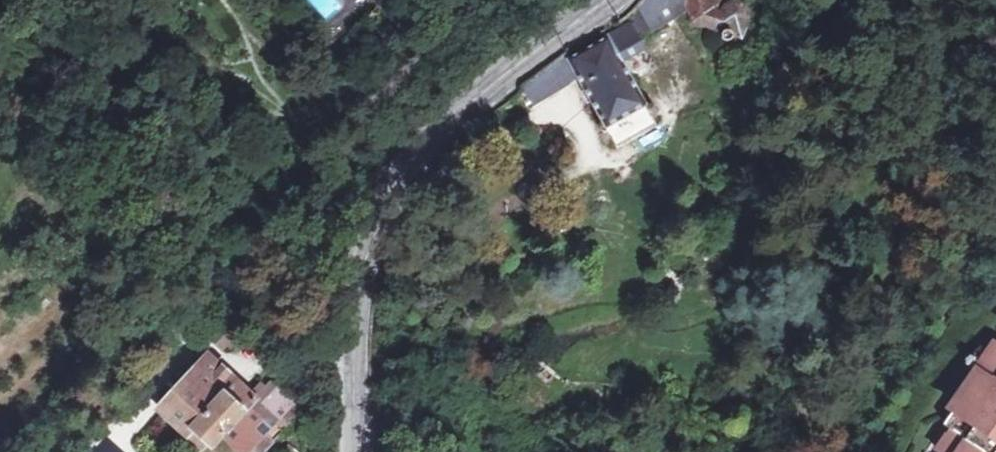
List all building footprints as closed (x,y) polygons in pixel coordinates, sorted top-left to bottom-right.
[(718,32),(717,33),(718,33),(717,34),(718,35),(718,36),(719,37),(719,38),(720,38),(721,39),(722,39),(723,39),(724,39),(725,39),(726,39),(727,38),(728,38),(728,37),(729,37),(729,36),(729,35),(740,38),(746,15),(740,3),(729,1),(724,3),(723,0),(639,0),(627,12),(640,32),(645,29),(647,30),(684,8),(689,21),(718,30),(718,31),(718,32)] [(603,127),(644,104),(646,103),(620,61),(643,48),(626,23),(568,58),(563,52),(520,85),(522,87),(533,101),(564,82),(571,74),(603,127)] [(644,104),(603,127),(615,148),(655,125),(644,104)] [(213,339),(224,350),(229,344),(232,348),(245,335),(230,321),(213,339)] [(991,342),(943,411),(956,420),(932,451),(995,451),(995,346),(991,342)] [(256,399),(252,403),(210,364),(167,409),(198,436),(193,441),(205,451),(209,447),(213,450),(222,440),(237,451),(252,451),(264,438),(273,447),(283,436),(273,426),(279,420),(256,399)] [(276,377),(256,399),(279,420),(287,411),(299,397),(276,377)] [(299,397),(287,411),(301,416),(299,397)] [(273,426),(283,436),(301,416),(287,411),(279,420),(273,426)]
